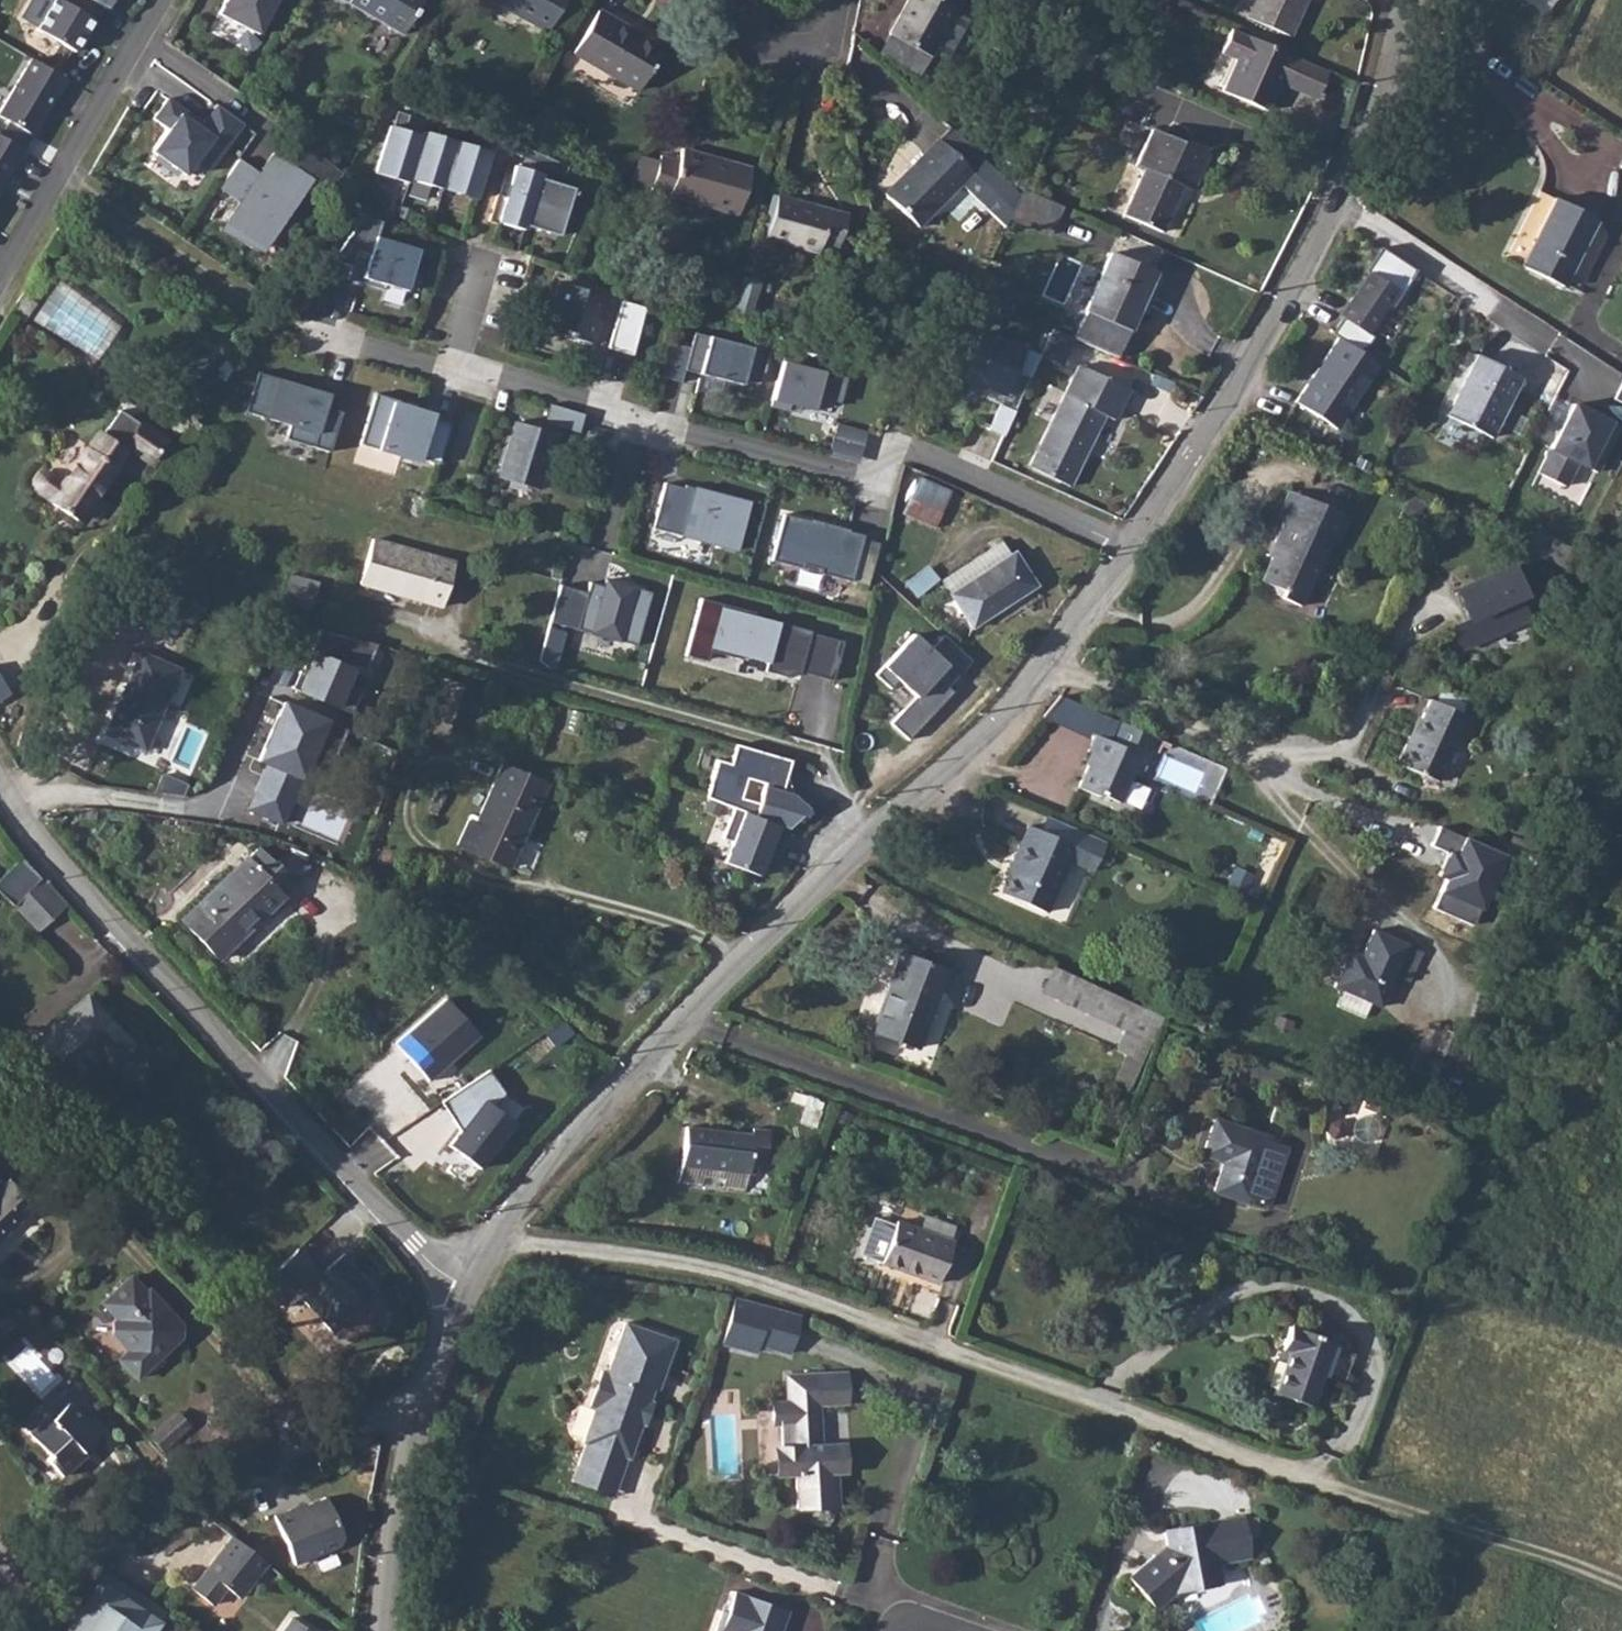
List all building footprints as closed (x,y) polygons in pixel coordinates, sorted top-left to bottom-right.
[(92,0),(32,0),(21,17),(74,51),(94,21),(96,22),(105,8),(92,0)] [(112,9),(117,0),(97,0),(112,9)] [(219,12),(259,33),(277,0),(225,0),(219,12)] [(421,0),(349,0),(404,31),(421,0)] [(570,0),(487,0),(550,36),(570,0)] [(963,0),(908,0),(890,33),(931,56),(963,0)] [(1309,0),(1258,0),(1252,12),(1291,35),(1309,0)] [(639,90),(662,49),(597,13),(574,53),(639,90)] [(1270,109),(1289,77),(1302,57),(1251,29),(1239,50),(1254,59),(1237,90),(1270,109)] [(30,60),(0,113),(0,117),(34,136),(66,80),(30,60)] [(193,124),(165,104),(151,123),(166,134),(150,157),(183,180),(193,167),(206,176),(240,129),(213,110),(197,133),(190,128),(193,124)] [(410,180),(424,138),(391,127),(376,174),(409,184),(410,180)] [(424,138),(410,180),(443,190),(458,144),(425,133),(424,138)] [(0,135),(0,189),(14,164),(16,165),(25,149),(0,135)] [(919,229),(972,175),(939,143),(886,197),(919,229)] [(458,144),(443,190),(476,200),(490,154),(458,144)] [(1190,206),(1207,169),(1153,144),(1137,179),(1142,182),(1122,226),(1160,244),(1182,201),(1190,206)] [(738,217),(752,169),(684,148),(679,166),(660,160),(651,191),(738,217)] [(254,182),(233,169),(217,193),(238,207),(223,230),(259,253),(307,180),(271,157),(254,182)] [(500,195),(491,221),(500,224),(501,222),(526,230),(544,175),(518,167),(508,198),(500,195)] [(562,238),(577,191),(545,181),(530,228),(562,238)] [(841,245),(850,214),(779,192),(766,235),(819,251),(823,239),(841,245)] [(1066,209),(1025,194),(1009,219),(1055,238),(1066,209)] [(1520,269),(1561,288),(1596,217),(1555,198),(1520,269)] [(425,251),(382,237),(377,254),(364,250),(356,273),(369,278),(367,283),(390,290),(392,285),(412,291),(425,251)] [(1419,272),(1385,252),(1370,276),(1373,278),(1346,322),(1349,324),(1340,338),(1369,356),(1378,341),(1373,338),(1385,317),(1398,307),(1419,272)] [(1075,340),(1118,357),(1160,273),(1120,253),(1075,340)] [(759,281),(742,277),(733,311),(750,316),(759,281)] [(976,296),(1009,309),(1015,291),(988,278),(976,296)] [(59,280),(33,321),(97,361),(120,325),(111,319),(112,319),(100,311),(101,310),(91,304),(92,303),(80,296),(81,295),(70,288),(71,287),(59,280)] [(597,300),(554,287),(547,309),(552,311),(544,334),(588,348),(595,325),(589,324),(597,300)] [(964,316),(979,321),(1002,329),(1009,309),(976,296),(964,316)] [(1007,344),(983,332),(962,377),(985,387),(986,384),(1006,393),(1021,362),(1035,369),(1041,356),(1009,340),(1007,344)] [(691,349),(671,343),(662,377),(682,383),(685,371),(742,387),(743,382),(759,387),(769,350),(753,345),(751,350),(696,334),(691,349)] [(1340,338),(1338,337),(1297,403),(1339,428),(1379,363),(1369,356),(1340,338)] [(1490,438),(1521,377),(1476,355),(1446,416),(1490,438)] [(823,369),(783,358),(770,406),(787,411),(789,404),(812,410),(816,397),(839,403),(845,380),(822,373),(823,369)] [(1073,489),(1104,418),(1117,423),(1131,390),(1076,366),(1030,470),(1073,489)] [(297,387),(252,373),(239,413),(283,426),(279,440),(323,454),(335,414),(320,410),(323,400),(295,392),(297,387)] [(398,405),(369,396),(353,447),(411,464),(412,461),(432,467),(445,426),(425,420),(426,418),(397,409),(398,405)] [(587,415),(553,404),(547,422),(581,433),(587,415)] [(1001,404),(989,429),(1004,436),(1015,411),(1001,404)] [(1619,432),(1573,408),(1538,475),(1564,489),(1577,466),(1596,476),(1619,432)] [(556,435),(517,423),(499,478),(538,490),(556,435)] [(104,429),(56,502),(80,519),(129,445),(104,429)] [(916,476),(897,538),(931,548),(950,487),(916,476)] [(687,490),(667,485),(655,529),(738,552),(751,505),(721,496),(721,499),(697,493),(698,490),(688,487),(687,490)] [(1337,542),(1349,515),(1288,487),(1275,515),(1283,518),(1273,541),(1280,544),(1264,581),(1286,590),(1282,598),(1303,608),(1333,541),(1337,542)] [(100,497),(89,522),(104,528),(115,503),(100,497)] [(815,524),(788,516),(776,562),(808,571),(845,581),(858,535),(842,531),(843,530),(815,522),(815,524)] [(1575,550),(1537,534),(1529,552),(1567,568),(1575,550)] [(441,608),(454,564),(372,539),(359,583),(441,608)] [(981,557),(928,597),(962,641),(1025,595),(991,550),(981,557)] [(1516,569),(1460,591),(1481,644),(1532,624),(1523,602),(1528,600),(1516,569)] [(291,600),(312,607),(320,581),(299,575),(291,600)] [(651,592),(606,579),(604,588),(589,584),(576,630),(635,647),(651,592)] [(755,613),(701,598),(685,656),(707,662),(710,652),(743,661),(744,655),(767,661),(765,670),(787,677),(789,671),(831,682),(843,642),(754,617),(755,613)] [(299,691),(341,709),(359,669),(366,673),(378,646),(326,631),(299,691)] [(934,651),(917,636),(881,675),(893,686),(903,676),(923,694),(894,725),(912,742),(960,691),(954,686),(977,662),(948,636),(934,651)] [(147,752),(179,668),(143,654),(110,738),(147,752)] [(10,696),(0,678),(0,702),(10,696)] [(1109,742),(1118,722),(1066,698),(1047,719),(1092,739),(1094,735),(1109,742)] [(1462,742),(1471,719),(1430,701),(1409,749),(1404,746),(1395,765),(1437,783),(1456,739),(1462,742)] [(285,702),(259,760),(270,765),(250,809),(284,824),(304,780),(307,781),(332,723),(285,702)] [(1155,739),(1118,722),(1109,742),(1094,735),(1092,739),(1086,753),(1092,755),(1077,787),(1097,796),(1098,793),(1117,802),(1130,773),(1138,777),(1155,739)] [(708,757),(698,795),(734,809),(786,829),(803,806),(788,793),(774,788),(783,757),(727,742),(722,761),(708,757)] [(508,879),(549,792),(507,774),(480,831),(470,828),(457,856),(508,879)] [(786,829),(734,809),(723,838),(731,841),(723,863),(759,877),(768,853),(776,856),(786,829)] [(1103,858),(1108,845),(1068,827),(1060,841),(1032,829),(1021,824),(1004,861),(1009,865),(998,893),(1037,910),(1061,860),(1073,865),(1080,849),(1103,858)] [(1433,908),(1470,924),(1477,908),(1483,911),(1507,856),(1439,826),(1431,846),(1448,854),(1439,876),(1446,879),(1433,908)] [(222,958),(297,885),(262,853),(188,925),(222,958)] [(16,909),(43,883),(21,861),(0,881),(0,892),(16,909)] [(1228,885),(1245,893),(1253,874),(1236,867),(1228,885)] [(43,883),(16,909),(41,934),(67,908),(43,883)] [(1332,988),(1344,993),(1338,1007),(1366,1019),(1372,1006),(1381,1010),(1410,947),(1374,930),(1356,970),(1343,964),(1332,988)] [(926,1008),(945,977),(894,949),(876,980),(882,983),(859,1022),(900,1045),(921,1005),(926,1008)] [(1110,1055),(1141,1067),(1157,1021),(1066,977),(1055,1001),(1119,1031),(1110,1055)] [(137,1044),(90,996),(33,1053),(80,1100),(137,1044)] [(446,998),(395,1044),(427,1080),(478,1035),(446,998)] [(445,1102),(464,1132),(453,1147),(484,1170),(518,1124),(513,1120),(523,1106),(504,1093),(491,1073),(445,1102)] [(1267,1204),(1285,1151),(1265,1144),(1266,1140),(1214,1122),(1202,1157),(1224,1165),(1214,1194),(1247,1205),(1249,1198),(1267,1204)] [(681,1165),(752,1174),(755,1146),(771,1148),(773,1131),(755,1129),(754,1134),(686,1126),(681,1165)] [(27,1197),(2,1175),(0,1177),(0,1228),(27,1197)] [(938,1285),(954,1241),(951,1240),(956,1227),(928,1217),(923,1230),(899,1221),(898,1226),(876,1218),(862,1255),(884,1263),(883,1265),(938,1285)] [(375,1292),(343,1258),(324,1276),(299,1249),(262,1283),(286,1309),(299,1297),(333,1332),(375,1292)] [(139,1384),(173,1354),(168,1348),(177,1341),(178,1329),(172,1322),(177,1318),(155,1292),(151,1296),(136,1280),(106,1305),(119,1320),(116,1322),(115,1337),(127,1352),(118,1359),(139,1384)] [(543,1280),(529,1280),(528,1296),(542,1297),(543,1280)] [(734,1296),(722,1344),(757,1353),(759,1346),(793,1355),(804,1314),(734,1296)] [(574,1483),(614,1497),(626,1461),(631,1463),(643,1430),(649,1432),(657,1407),(653,1406),(675,1343),(627,1326),(610,1375),(601,1372),(588,1410),(595,1413),(583,1448),(586,1449),(574,1483)] [(1310,1406),(1333,1344),(1291,1329),(1283,1350),(1289,1353),(1275,1393),(1310,1406)] [(772,1427),(790,1425),(792,1449),(782,1449),(783,1478),(797,1478),(799,1512),(836,1510),(834,1476),(852,1475),(850,1445),(828,1447),(827,1421),(817,1422),(816,1407),(848,1405),(846,1371),(785,1375),(787,1400),(771,1401),(772,1427)] [(56,1474),(84,1451),(80,1447),(103,1428),(90,1412),(85,1415),(70,1397),(51,1413),(47,1408),(26,1425),(46,1449),(40,1454),(56,1474)] [(168,1444),(156,1429),(147,1437),(160,1451),(168,1444)] [(326,1498),(293,1511),(292,1508),(274,1516),(294,1565),(338,1547),(342,1537),(326,1498)] [(1243,1521),(1242,1517),(1164,1530),(1172,1540),(1129,1577),(1155,1609),(1175,1592),(1176,1591),(1175,1586),(1196,1582),(1197,1588),(1219,1584),(1215,1558),(1224,1556),(1225,1562),(1250,1558),(1246,1537),(1243,1521)] [(1257,1519),(1243,1521),(1246,1537),(1260,1535),(1257,1519)] [(192,1525),(159,1544),(165,1554),(198,1535),(192,1525)] [(232,1537),(191,1588),(212,1605),(226,1588),(239,1598),(266,1564),(232,1537)] [(67,1630),(158,1630),(168,1617),(108,1573),(67,1630)] [(788,1611),(734,1592),(727,1611),(722,1610),(715,1630),(781,1630),(788,1611)] [(293,1614),(282,1630),(313,1630),(293,1614)]
